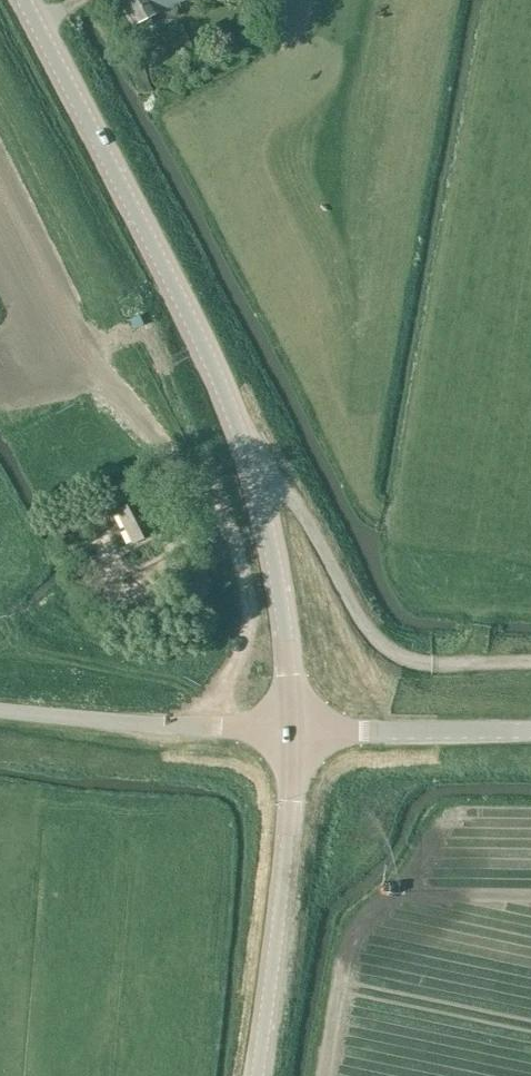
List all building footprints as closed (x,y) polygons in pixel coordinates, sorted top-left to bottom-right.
[(148,17),(182,0),(123,0),(137,27),(150,20),(148,17)] [(139,315),(130,319),(134,328),(144,324),(139,315)] [(163,526),(154,509),(144,514),(129,485),(108,496),(131,543),(153,532),(163,526)]
